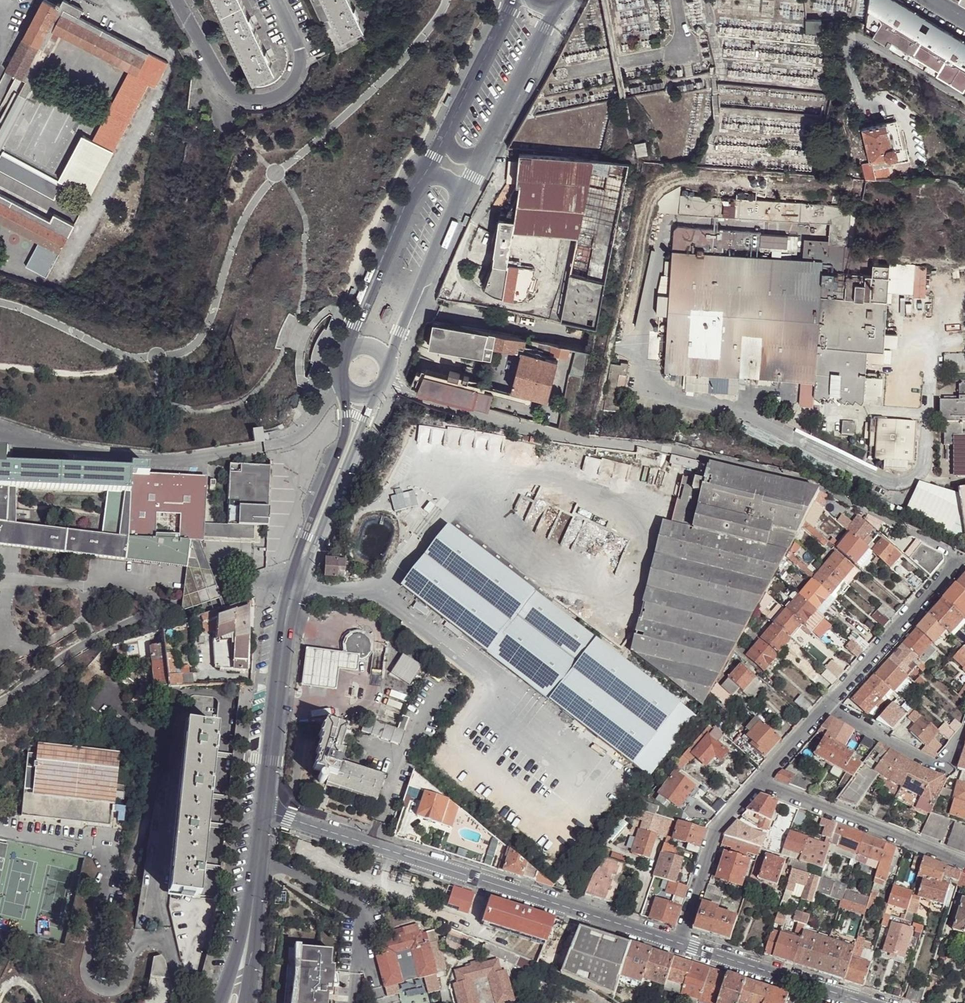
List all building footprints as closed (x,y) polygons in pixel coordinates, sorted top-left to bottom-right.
[(26,80),(54,30),(61,34),(129,71),(136,74),(148,53),(79,16),(83,9),(71,2),(70,2),(66,0),(62,0),(61,2),(59,5),(49,0),(42,0),(35,13),(6,69),(15,74),(26,80)] [(222,17),(243,7),(240,0),(214,0),(222,17)] [(343,40),(364,30),(350,0),(337,0),(326,5),(333,20),(332,20),(335,26),(336,25),(343,40)] [(867,19),(879,26),(872,38),(964,92),(964,42),(947,32),(893,0),(870,0),(867,19)] [(235,44),(256,34),(251,23),(252,22),(250,17),(248,18),(243,7),(222,17),(235,44)] [(879,26),(867,19),(865,34),(872,38),(879,26)] [(807,34),(822,34),(821,28),(821,20),(806,21),(807,34)] [(54,30),(26,80),(19,93),(27,97),(61,34),(54,30)] [(253,82),(274,72),(267,57),(268,56),(266,51),(264,52),(256,34),(235,44),(253,82)] [(167,63),(148,53),(136,74),(148,84),(154,87),(167,63)] [(136,74),(129,71),(102,121),(109,123),(123,131),(148,84),(136,74)] [(0,128),(0,147),(27,97),(19,93),(0,128)] [(8,104),(11,97),(6,94),(2,101),(8,104)] [(891,158),(892,164),(909,160),(906,147),(903,147),(896,120),(887,123),(890,133),(889,134),(893,148),(896,149),(897,154),(895,157),(891,158)] [(109,123),(102,121),(92,140),(98,144),(109,123)] [(112,151),(123,131),(109,123),(98,144),(112,151)] [(874,168),(888,165),(892,164),(891,158),(895,157),(897,154),(896,149),(893,148),(889,134),(890,133),(887,123),(862,129),(870,162),(872,161),(874,168)] [(98,144),(92,140),(83,135),(59,180),(88,195),(112,151),(98,144)] [(648,153),(646,143),(636,145),(638,155),(648,153)] [(511,149),(507,147),(504,154),(515,160),(518,152),(511,149)] [(613,161),(520,153),(516,185),(519,186),(514,219),(566,226),(578,228),(578,231),(577,231),(575,240),(574,245),(575,245),(569,274),(607,281),(629,170),(622,168),(612,166),(613,161)] [(875,179),(891,178),(888,165),(874,168),(873,169),(874,176),(875,179)] [(680,196),(681,186),(664,196),(658,203),(657,213),(679,214),(680,196)] [(57,252),(72,223),(52,213),(48,219),(0,193),(0,220),(37,240),(57,252)] [(827,260),(823,260),(822,271),(844,272),(845,258),(851,259),(863,200),(834,193),(834,196),(833,201),(832,203),(833,203),(832,205),(851,207),(848,246),(829,244),(827,260)] [(830,224),(829,244),(848,246),(851,207),(832,205),(680,196),(679,214),(830,224)] [(513,224),(514,219),(499,217),(492,265),(489,270),(487,273),(482,287),(488,292),(516,301),(523,300),(527,299),(535,266),(519,265),(519,262),(517,262),(517,259),(507,258),(512,231),(513,224)] [(566,226),(514,219),(513,224),(565,231),(566,226)] [(512,231),(575,240),(577,231),(578,231),(578,228),(566,226),(565,231),(513,224),(512,231)] [(823,260),(809,259),(798,259),(760,256),(722,254),(722,247),(760,249),(761,242),(761,232),(678,226),(674,229),(670,281),(664,281),(663,294),(670,295),(669,297),(665,371),(686,372),(740,376),(801,380),(800,405),(813,405),(814,381),(816,381),(814,395),(821,399),(822,396),(828,400),(831,397),(837,401),(839,397),(845,401),(848,398),(853,401),(856,398),(862,402),(865,398),(868,349),(884,350),(890,266),(874,265),(873,275),(849,273),(851,259),(845,258),(844,272),(822,271),(823,260)] [(532,246),(543,247),(545,236),(534,235),(532,246)] [(43,277),(57,252),(37,240),(23,266),(43,277)] [(799,245),(761,242),(760,249),(760,256),(798,259),(799,245)] [(810,243),(809,259),(823,260),(827,260),(829,244),(810,243)] [(927,267),(914,267),(913,297),(925,298),(927,267)] [(559,320),(598,327),(607,281),(569,274),(566,288),(565,289),(559,320)] [(668,318),(669,297),(657,296),(655,317),(668,318)] [(390,307),(385,309),(381,318),(382,324),(388,322),(392,311),(390,307)] [(432,321),(431,322),(427,347),(491,359),(494,346),(496,333),(432,321)] [(496,333),(494,346),(522,351),(522,350),(523,351),(525,338),(496,333)] [(553,343),(551,353),(568,357),(570,347),(553,343)] [(586,350),(577,348),(572,373),(571,373),(559,429),(563,430),(573,433),(584,375),(589,352),(589,350),(586,350)] [(522,350),(522,351),(511,390),(548,400),(558,360),(523,351),(522,350)] [(964,373),(964,354),(944,354),(944,373),(964,373)] [(616,368),(617,364),(611,363),(603,408),(618,411),(621,389),(617,389),(620,374),(626,375),(628,363),(621,362),(620,365),(620,368),(616,368)] [(412,386),(417,389),(425,373),(491,392),(492,388),(468,381),(463,379),(459,378),(448,375),(423,368),(420,375),(415,373),(411,385),(412,386)] [(740,376),(686,372),(685,390),(738,393),(740,376)] [(439,395),(486,409),(491,392),(425,373),(417,389),(421,391),(439,395)] [(945,435),(945,445),(954,445),(954,460),(954,478),(964,478),(964,384),(963,382),(960,385),(959,385),(959,398),(959,402),(953,402),(953,398),(945,398),(945,402),(941,402),(941,422),(944,422),(950,422),(950,435),(945,435)] [(841,434),(854,435),(855,422),(842,421),(841,434)] [(914,462),(916,424),(871,421),(869,447),(875,447),(874,460),(885,461),(885,468),(907,470),(908,462),(914,462)] [(467,458),(472,457),(464,428),(436,436),(446,474),(470,467),(467,458)] [(254,442),(254,446),(264,444),(263,436),(262,430),(252,432),(254,442)] [(540,445),(541,440),(527,438),(523,437),(522,442),(540,445)] [(945,445),(940,445),(940,460),(954,460),(954,445),(945,445)] [(593,448),(591,476),(635,479),(637,451),(593,448)] [(699,464),(672,457),(670,464),(698,471),(699,464)] [(699,464),(698,471),(696,481),(706,483),(710,466),(699,464)] [(9,488),(16,489),(125,493),(129,493),(131,476),(128,475),(128,471),(93,469),(93,474),(68,473),(68,468),(3,465),(0,465),(0,488),(9,488)] [(201,525),(201,534),(201,539),(254,540),(254,526),(260,526),(267,526),(269,466),(228,465),(227,525),(201,525)] [(128,475),(131,476),(147,476),(147,467),(128,466),(128,471),(128,475)] [(706,483),(696,481),(693,491),(703,494),(698,510),(796,535),(819,494),(710,466),(706,483)] [(181,533),(201,534),(201,525),(202,481),(193,481),(193,478),(147,476),(131,476),(129,493),(128,538),(137,539),(153,540),(154,513),(182,515),(181,533)] [(693,491),(696,481),(683,477),(671,524),(694,530),(698,510),(703,494),(693,491)] [(964,541),(964,533),(959,495),(920,483),(907,513),(964,541)] [(0,488),(0,524),(8,524),(9,488),(0,488)] [(9,488),(8,524),(16,525),(16,489),(9,488)] [(119,537),(128,538),(129,493),(125,493),(119,537)] [(796,535),(698,510),(694,530),(787,553),(796,535)] [(884,525),(868,517),(865,521),(873,528),(875,525),(881,529),(884,525)] [(858,519),(847,531),(851,535),(862,544),(865,541),(869,537),(873,532),(862,522),(858,519)] [(396,547),(389,522),(357,531),(363,556),(396,547)] [(829,542),(805,522),(802,527),(825,546),(827,545),(829,542)] [(665,523),(648,587),(677,595),(694,530),(671,524),(665,523)] [(90,557),(186,569),(187,559),(135,552),(137,539),(128,538),(119,537),(93,534),(91,547),(22,537),(23,525),(16,525),(8,524),(5,546),(20,548),(90,557)] [(91,547),(93,534),(23,525),(22,537),(91,547)] [(254,540),(201,539),(200,542),(260,543),(260,526),(254,526),(254,540)] [(537,593),(452,528),(405,589),(490,654),(537,593)] [(648,587),(632,652),(702,706),(787,553),(694,530),(677,595),(648,587)] [(190,542),(200,543),(200,542),(201,539),(201,534),(181,533),(181,542),(190,542)] [(862,544),(851,535),(839,551),(856,565),(869,550),(867,549),(862,544)] [(882,540),(878,536),(874,541),(871,544),(876,547),(882,540)] [(874,541),(869,537),(865,541),(870,545),(871,544),(874,541)] [(135,552),(187,559),(189,544),(190,542),(181,542),(153,540),(137,539),(135,552)] [(898,553),(882,540),(876,547),(871,552),(887,566),(898,553)] [(922,545),(918,541),(906,556),(910,559),(922,545)] [(210,613),(224,608),(219,592),(205,550),(203,543),(200,543),(190,542),(189,544),(198,546),(200,549),(201,553),(200,556),(198,559),(195,560),(187,559),(186,569),(181,604),(179,623),(195,618),(210,613)] [(189,544),(187,559),(195,560),(198,559),(200,556),(201,553),(200,549),(198,546),(189,544)] [(876,547),(871,544),(870,545),(867,549),(869,550),(871,552),(876,547)] [(922,545),(910,559),(930,577),(944,562),(943,556),(922,545)] [(811,572),(789,552),(786,557),(808,577),(811,572)] [(843,581),(849,585),(859,572),(837,553),(826,566),(843,581)] [(906,560),(898,553),(887,566),(891,569),(892,567),(897,570),(898,569),(906,560)] [(345,560),(326,559),(325,577),(344,577),(345,571),(345,560)] [(345,560),(345,571),(354,572),(355,561),(345,560)] [(817,577),(813,581),(830,596),(843,581),(826,566),(819,575),(817,577)] [(902,572),(898,569),(897,570),(892,567),(891,569),(899,576),(902,572)] [(917,592),(923,584),(912,575),(905,582),(917,592)] [(956,586),(964,594),(964,576),(956,586)] [(830,596),(813,581),(799,596),(817,611),(830,596)] [(943,601),(962,618),(964,614),(964,594),(956,586),(950,593),(943,601)] [(946,589),(939,597),(943,601),(950,593),(946,589)] [(600,642),(537,593),(490,654),(553,702),(600,642)] [(769,596),(766,594),(757,610),(760,612),(769,596)] [(817,611),(799,596),(786,611),(801,624),(803,626),(817,611)] [(830,596),(817,611),(821,614),(834,599),(830,596)] [(937,607),(930,615),(944,629),(951,635),(955,629),(962,622),(964,620),(962,618),(943,601),(939,597),(934,603),(937,607)] [(212,630),(213,669),(247,671),(249,608),(253,607),(253,598),(248,600),(248,608),(212,621),(210,613),(195,618),(198,625),(200,625),(203,633),(212,630)] [(890,621),(896,615),(883,605),(878,611),(890,621)] [(801,624),(786,611),(775,625),(790,637),(801,624)] [(821,614),(817,611),(803,626),(807,629),(821,614)] [(885,628),(890,621),(878,611),(872,617),(885,628)] [(944,629),(930,615),(917,629),(932,643),(937,637),(942,631),(944,629)] [(955,629),(959,632),(964,625),(964,624),(962,622),(955,629)] [(792,639),(803,626),(801,624),(790,637),(792,639)] [(790,637),(775,625),(761,639),(771,647),(771,648),(772,649),(773,649),(778,654),(792,639),(790,637)] [(757,636),(747,628),(744,633),(753,640),(757,636)] [(955,651),(958,653),(964,646),(951,635),(944,629),(942,631),(944,633),(957,645),(956,648),(957,649),(955,651)] [(915,631),(903,645),(918,659),(930,645),(915,631)] [(864,651),(869,644),(854,632),(849,638),(851,641),(864,651)] [(350,653),(352,654),(358,656),(360,656),(364,653),(367,650),(367,646),(367,643),(364,640),(361,637),(356,636),(352,638),(349,641),(348,645),(348,649),(350,653)] [(795,642),(792,639),(778,654),(782,657),(795,642)] [(747,656),(764,671),(777,656),(760,641),(747,656)] [(857,658),(864,651),(851,641),(845,647),(857,658)] [(695,716),(600,642),(553,702),(637,767),(651,779),(699,719),(695,716)] [(167,686),(165,656),(164,644),(153,644),(151,645),(151,647),(154,685),(155,686),(157,687),(167,686)] [(745,651),(738,645),(735,650),(742,655),(745,651)] [(903,645),(889,660),(907,677),(921,662),(918,659),(903,645)] [(918,659),(921,662),(924,664),(936,651),(930,645),(918,659)] [(354,655),(352,654),(344,653),(341,652),(307,649),(302,684),(335,689),(338,668),(340,669),(356,671),(358,656),(354,655)] [(742,655),(735,650),(733,654),(741,661),(744,657),(742,655)] [(409,684),(421,665),(402,653),(390,672),(409,684)] [(168,688),(182,688),(180,676),(175,677),(172,655),(165,656),(167,686),(168,688)] [(889,660),(876,674),(891,689),(894,691),(907,677),(889,660)] [(838,679),(844,674),(833,664),(828,670),(838,679)] [(740,666),(728,679),(728,680),(738,689),(743,693),(744,692),(755,679),(740,666)] [(833,685),(838,679),(828,670),(827,669),(822,675),(833,685)] [(728,679),(722,674),(717,684),(732,697),(738,689),(728,680),(728,679)] [(891,689),(876,674),(853,700),(868,713),(880,700),(891,689)] [(182,688),(192,688),(191,675),(180,676),(182,688)] [(919,677),(914,683),(922,690),(927,685),(925,683),(926,683),(919,677)] [(732,697),(717,684),(712,692),(727,705),(734,698),(732,697)] [(894,691),(891,689),(880,700),(884,703),(892,694),(894,691)] [(795,702),(806,712),(811,705),(801,695),(795,702)] [(880,700),(868,713),(871,717),(884,703),(880,700)] [(913,708),(905,701),(904,702),(906,704),(904,707),(910,712),(913,708)] [(894,703),(889,708),(892,710),(895,706),(906,716),(907,714),(894,703)] [(889,708),(881,718),(894,729),(906,716),(895,706),(892,710),(889,708)] [(405,730),(410,717),(403,715),(398,728),(405,730)] [(940,732),(923,717),(912,730),(928,744),(933,738),(936,736),(938,733),(939,733),(940,732)] [(405,731),(365,718),(361,731),(382,737),(401,744),(405,731)] [(881,718),(877,722),(893,730),(894,729),(881,718)] [(822,727),(829,730),(835,720),(833,719),(831,722),(828,720),(822,727)] [(840,745),(855,754),(858,748),(860,745),(850,739),(855,731),(835,720),(829,730),(825,736),(840,745)] [(949,727),(955,733),(961,725),(955,720),(949,727)] [(781,740),(760,721),(746,737),(752,742),(750,745),(765,758),(781,740)] [(760,721),(781,740),(781,739),(760,721)] [(180,898),(180,895),(170,894),(187,725),(197,726),(197,723),(185,722),(167,897),(180,898)] [(323,772),(326,774),(330,775),(327,783),(377,800),(385,777),(341,763),(344,754),(339,752),(347,729),(326,722),(324,726),(321,728),(323,730),(321,734),(319,735),(320,738),(323,738),(322,742),(318,743),(320,746),(319,749),(316,751),(318,754),(320,755),(319,759),(316,760),(318,762),(317,766),(313,767),(315,770),(323,772)] [(195,897),(198,897),(214,727),(212,727),(212,724),(208,723),(208,727),(197,726),(187,725),(170,894),(180,895),(192,896),(192,899),(195,899),(195,897)] [(214,727),(198,897),(200,897),(202,879),(206,834),(210,795),(214,753),(216,727),(214,727)] [(717,743),(724,736),(716,728),(715,728),(713,730),(709,727),(688,751),(694,756),(706,765),(715,755),(721,760),(728,752),(717,743)] [(943,737),(939,733),(938,733),(936,736),(946,746),(949,741),(944,736),(943,737)] [(815,755),(829,763),(840,745),(825,736),(815,755)] [(870,755),(878,744),(865,737),(860,745),(858,748),(870,755)] [(933,738),(928,744),(936,751),(937,751),(941,745),(933,738)] [(818,742),(812,739),(803,748),(812,753),(818,742)] [(120,752),(38,744),(38,746),(33,797),(114,806),(114,805),(115,799),(117,783),(120,752)] [(901,786),(914,764),(878,744),(870,755),(866,759),(844,790),(837,799),(856,807),(873,781),(879,773),(901,786)] [(928,744),(921,751),(935,758),(939,754),(937,751),(936,751),(928,744)] [(38,746),(29,745),(22,816),(112,826),(114,811),(114,806),(33,797),(38,746)] [(840,745),(829,763),(844,771),(855,754),(840,745)] [(866,759),(870,755),(858,748),(855,754),(866,759)] [(689,761),(694,756),(688,751),(675,766),(679,769),(680,770),(688,760),(689,761)] [(839,787),(844,790),(866,759),(855,754),(844,771),(848,774),(839,787)] [(924,770),(914,764),(901,786),(912,793),(921,797),(931,801),(944,777),(924,770)] [(675,773),(679,769),(675,766),(667,775),(672,778),(675,773)] [(414,771),(408,786),(425,792),(449,800),(414,771)] [(789,783),(793,777),(793,776),(783,771),(775,778),(789,783)] [(694,787),(675,773),(672,778),(660,794),(668,800),(680,808),(694,787)] [(896,797),(901,786),(879,773),(873,781),(896,797)] [(326,777),(325,776),(324,775),(322,775),(320,776),(319,777),(318,779),(319,781),(320,783),(321,783),(324,783),(326,782),(327,781),(327,778),(326,777)] [(789,783),(803,789),(806,782),(793,777),(789,783)] [(947,779),(944,777),(931,801),(930,802),(933,807),(940,792),(943,786),(947,779)] [(709,790),(721,798),(730,787),(717,778),(709,790)] [(959,782),(954,799),(948,814),(964,820),(964,816),(964,784),(959,782)] [(128,785),(117,783),(115,799),(126,800),(128,785)] [(952,791),(943,786),(940,792),(949,797),(952,791)] [(699,790),(694,787),(680,808),(685,811),(699,790)] [(449,800),(425,792),(417,816),(441,824),(446,808),(449,800)] [(668,800),(660,794),(657,799),(665,805),(668,800)] [(745,813),(755,816),(761,818),(770,821),(775,810),(778,801),(762,795),(745,813)] [(917,808),(930,813),(933,807),(930,802),(931,801),(921,797),(917,808)] [(659,806),(644,801),(637,809),(638,809),(645,811),(646,812),(656,815),(659,806)] [(798,809),(778,801),(775,810),(795,818),(798,812),(798,809)] [(128,806),(114,805),(114,806),(114,811),(121,812),(120,823),(126,824),(128,806)] [(643,818),(645,811),(638,809),(633,815),(643,818)] [(657,834),(662,817),(656,815),(646,812),(641,829),(657,834)] [(798,812),(795,818),(793,822),(802,826),(806,815),(798,812)] [(745,813),(741,818),(754,822),(755,816),(745,813)] [(949,821),(930,814),(927,819),(947,828),(949,821)] [(666,838),(672,820),(662,817),(657,834),(666,838)] [(770,821),(761,818),(758,827),(767,830),(770,821)] [(947,828),(927,819),(921,832),(942,841),(947,828)] [(668,844),(675,821),(672,820),(666,838),(665,843),(668,844)] [(698,853),(705,830),(679,822),(674,839),(689,844),(687,850),(698,853)] [(837,824),(830,822),(826,833),(829,834),(832,835),(837,824)] [(842,826),(837,824),(832,835),(830,844),(836,846),(842,826)] [(964,838),(964,827),(956,824),(953,833),(964,838)] [(863,834),(842,826),(836,846),(856,854),(857,853),(863,834)] [(649,858),(657,834),(641,829),(639,829),(631,852),(649,858)] [(808,838),(790,832),(787,840),(784,845),(783,848),(801,855),(798,860),(803,863),(822,869),(825,859),(803,852),(808,838)] [(488,839),(498,842),(499,840),(490,833),(488,839)] [(964,853),(964,838),(953,833),(947,846),(964,853)] [(886,843),(863,834),(857,853),(879,862),(886,843)] [(777,836),(775,841),(784,845),(787,840),(777,836)] [(725,837),(722,844),(757,856),(759,848),(725,837)] [(775,841),(771,852),(781,855),(783,848),(784,845),(775,841)] [(677,847),(668,844),(665,843),(662,851),(667,853),(674,856),(677,847)] [(895,847),(886,843),(879,862),(876,873),(875,878),(884,881),(889,868),(892,857),(895,847)] [(830,844),(829,848),(828,850),(855,860),(856,854),(836,846),(830,844)] [(506,846),(500,863),(503,864),(503,862),(506,862),(509,851),(507,851),(507,850),(508,848),(506,846)] [(500,863),(498,869),(534,880),(537,872),(510,849),(509,851),(506,862),(503,862),(503,864),(500,863)] [(726,852),(718,878),(741,886),(749,860),(726,852)] [(683,859),(674,856),(667,853),(659,877),(665,879),(670,881),(676,882),(683,859)] [(857,853),(856,854),(855,860),(853,863),(876,873),(879,862),(857,853)] [(765,856),(758,879),(777,886),(785,862),(765,856)] [(919,871),(923,859),(915,857),(912,869),(919,871)] [(613,901),(614,898),(625,864),(606,858),(594,875),(585,895),(612,903),(613,901)] [(961,873),(923,858),(923,859),(919,871),(917,877),(922,879),(923,878),(941,883),(943,876),(946,878),(958,882),(961,873)] [(819,879),(792,870),(785,890),(784,894),(781,904),(786,906),(790,899),(791,899),(793,893),(796,884),(805,887),(801,900),(813,904),(816,893),(815,892),(818,885),(819,880),(819,879)] [(537,872),(534,880),(552,886),(553,885),(537,872)] [(869,898),(866,908),(871,910),(876,892),(874,892),(876,884),(883,886),(884,881),(875,878),(869,898)] [(923,878),(922,879),(920,886),(917,897),(920,898),(943,905),(949,886),(944,884),(941,883),(923,878)] [(670,881),(665,879),(662,890),(666,892),(670,881)] [(845,888),(819,880),(818,885),(815,892),(816,893),(823,895),(840,901),(841,901),(845,890),(845,888)] [(683,897),(687,886),(676,882),(670,881),(666,892),(675,894),(683,897)] [(724,890),(709,884),(704,899),(720,904),(724,890)] [(915,885),(912,893),(910,900),(914,902),(919,903),(920,898),(917,897),(920,886),(915,885)] [(894,886),(888,904),(907,910),(910,900),(912,893),(894,886)] [(450,887),(446,908),(469,913),(473,892),(450,887)] [(869,898),(845,890),(841,901),(866,908),(869,898)] [(823,895),(816,893),(813,904),(812,906),(818,908),(823,895)] [(672,903),(680,906),(683,897),(675,894),(672,903)] [(545,941),(553,918),(489,897),(481,921),(545,941)] [(656,898),(650,918),(674,925),(680,906),(672,903),(656,898)] [(963,899),(953,930),(964,934),(964,900),(963,899)] [(841,901),(840,901),(838,907),(863,915),(866,908),(841,901)] [(717,908),(702,903),(696,921),(694,929),(702,932),(730,940),(737,918),(717,911),(717,908)] [(793,922),(794,922),(798,923),(795,933),(803,935),(804,932),(809,916),(796,912),(794,919),(793,922)] [(789,917),(778,914),(775,923),(791,929),(794,922),(793,922),(794,919),(789,917)] [(889,916),(885,914),(881,926),(881,928),(886,929),(890,917),(891,916),(889,916)] [(916,919),(905,916),(905,918),(904,920),(905,921),(915,924),(916,919)] [(883,951),(904,957),(910,939),(910,937),(913,929),(892,922),(883,951)] [(377,955),(388,996),(400,993),(397,983),(402,982),(396,961),(414,957),(419,977),(424,975),(427,985),(434,984),(432,973),(436,972),(436,971),(428,942),(426,931),(421,933),(418,923),(402,927),(404,933),(398,934),(393,935),(394,939),(380,943),(382,954),(377,955)] [(861,923),(855,941),(855,944),(858,945),(864,924),(861,923)] [(598,990),(613,996),(620,977),(630,943),(579,927),(561,974),(598,990)] [(464,952),(467,937),(447,932),(443,947),(464,952)] [(780,934),(772,932),(764,954),(773,957),(780,934)] [(804,932),(803,935),(801,940),(793,963),(819,972),(828,940),(804,932)] [(801,940),(780,934),(773,957),(793,963),(801,940)] [(830,934),(828,940),(854,948),(855,944),(855,941),(830,934)] [(439,939),(428,942),(436,971),(447,968),(439,939)] [(854,948),(828,940),(819,972),(844,980),(850,958),(852,954),(854,948)] [(536,964),(485,943),(483,950),(533,971),(536,964)] [(630,943),(620,977),(641,984),(643,979),(652,950),(630,943)] [(855,944),(854,948),(852,954),(855,955),(856,954),(859,954),(862,946),(858,945),(855,944)] [(286,947),(282,1002),(294,1002),(298,948),(286,947)] [(864,947),(859,961),(869,964),(874,950),(864,947)] [(298,948),(294,1002),(326,1002),(326,995),(330,995),(332,966),(328,966),(329,951),(298,948)] [(643,979),(665,986),(667,980),(674,957),(652,950),(643,979)] [(150,976),(170,979),(166,960),(163,956),(153,957),(150,976)] [(684,985),(691,963),(674,957),(667,980),(684,985)] [(850,958),(844,980),(863,986),(867,973),(869,964),(859,961),(850,958)] [(465,975),(492,968),(501,1002),(513,1000),(505,969),(500,971),(497,959),(481,963),(481,960),(470,963),(471,967),(455,970),(458,981),(453,982),(458,1002),(472,1002),(465,975)] [(699,999),(709,968),(701,966),(691,963),(684,985),(682,994),(699,999)] [(472,1002),(475,1002),(471,989),(473,989),(471,979),(488,975),(490,984),(492,984),(497,1002),(501,1002),(492,968),(465,975),(472,1002)] [(703,1002),(718,1002),(727,974),(709,968),(699,999),(699,1002),(703,1002)] [(867,973),(863,986),(871,989),(875,975),(867,973)] [(718,1002),(738,1002),(745,980),(727,974),(718,1002)] [(475,1002),(497,1002),(492,984),(490,984),(488,975),(471,979),(473,989),(471,989),(475,1002)] [(769,988),(745,980),(738,1002),(764,1002),(769,988)] [(907,1000),(916,1002),(919,1002),(923,988),(911,984),(907,1000)] [(640,987),(637,995),(637,997),(642,999),(645,988),(640,987)] [(788,994),(769,988),(764,1002),(785,1002),(788,994)] [(699,1002),(699,999),(682,994),(680,1000),(689,1002),(698,1002),(699,1002)] [(796,996),(788,994),(785,1002),(793,1002),(796,996)]
